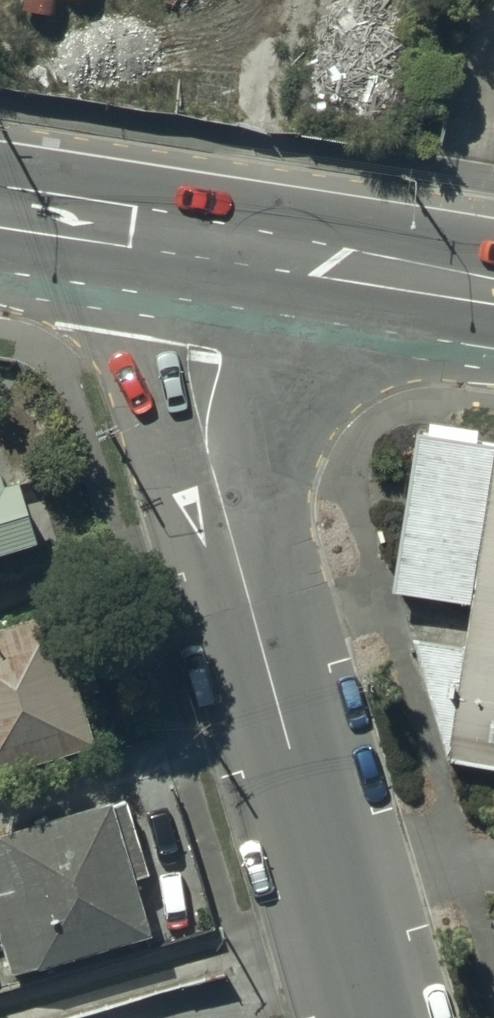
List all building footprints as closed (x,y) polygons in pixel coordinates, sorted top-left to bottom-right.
[(468,598),(491,436),(416,424),(389,585),(468,598)] [(493,754),(493,428),(492,428),(491,436),(468,598),(444,746),(493,754)] [(29,528),(10,465),(0,468),(0,537),(29,528)] [(50,597),(0,613),(0,764),(92,735),(50,597)] [(0,831),(0,953),(7,976),(152,936),(114,800),(0,831)]
